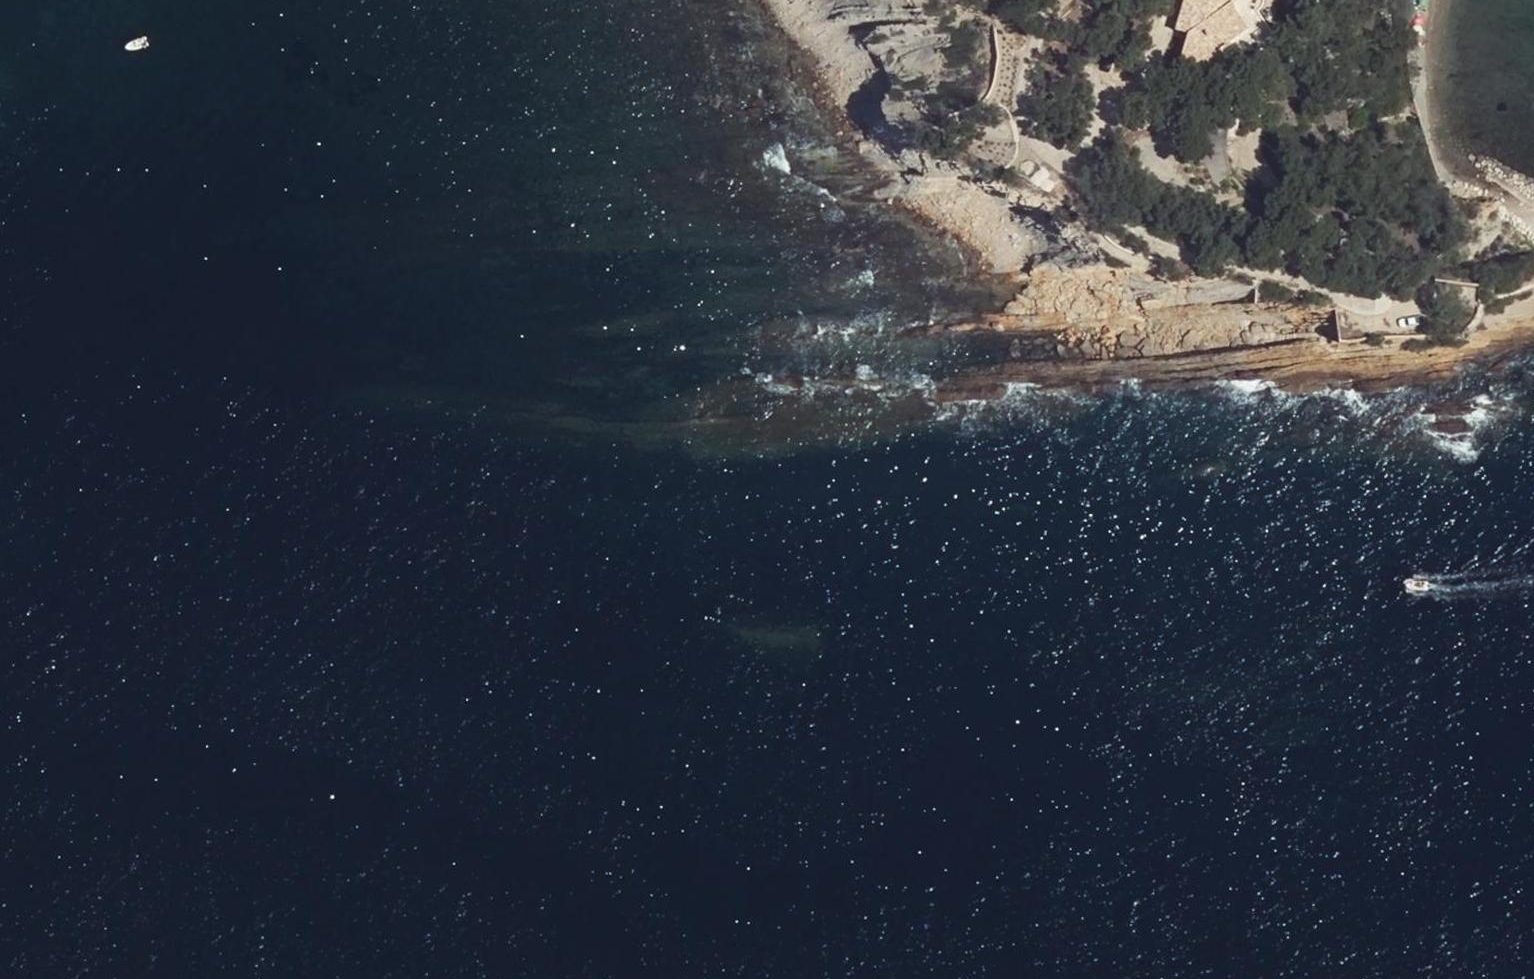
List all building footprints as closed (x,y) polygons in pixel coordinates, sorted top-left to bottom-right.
[(1191,11),(1190,7),(1188,3),(1186,0),(1178,30),(1188,34),(1192,21),(1192,19),(1191,15),(1191,11)] [(1188,3),(1190,7),(1191,11),(1191,15),(1192,19),(1192,21),(1188,34),(1182,56),(1195,76),(1222,58),(1216,51),(1235,39),(1247,31),(1264,54),(1278,47),(1275,42),(1253,11),(1259,7),(1260,3),(1261,0),(1186,0),(1188,3)] [(1246,54),(1235,39),(1216,51),(1222,58),(1195,76),(1201,84),(1246,54)]
